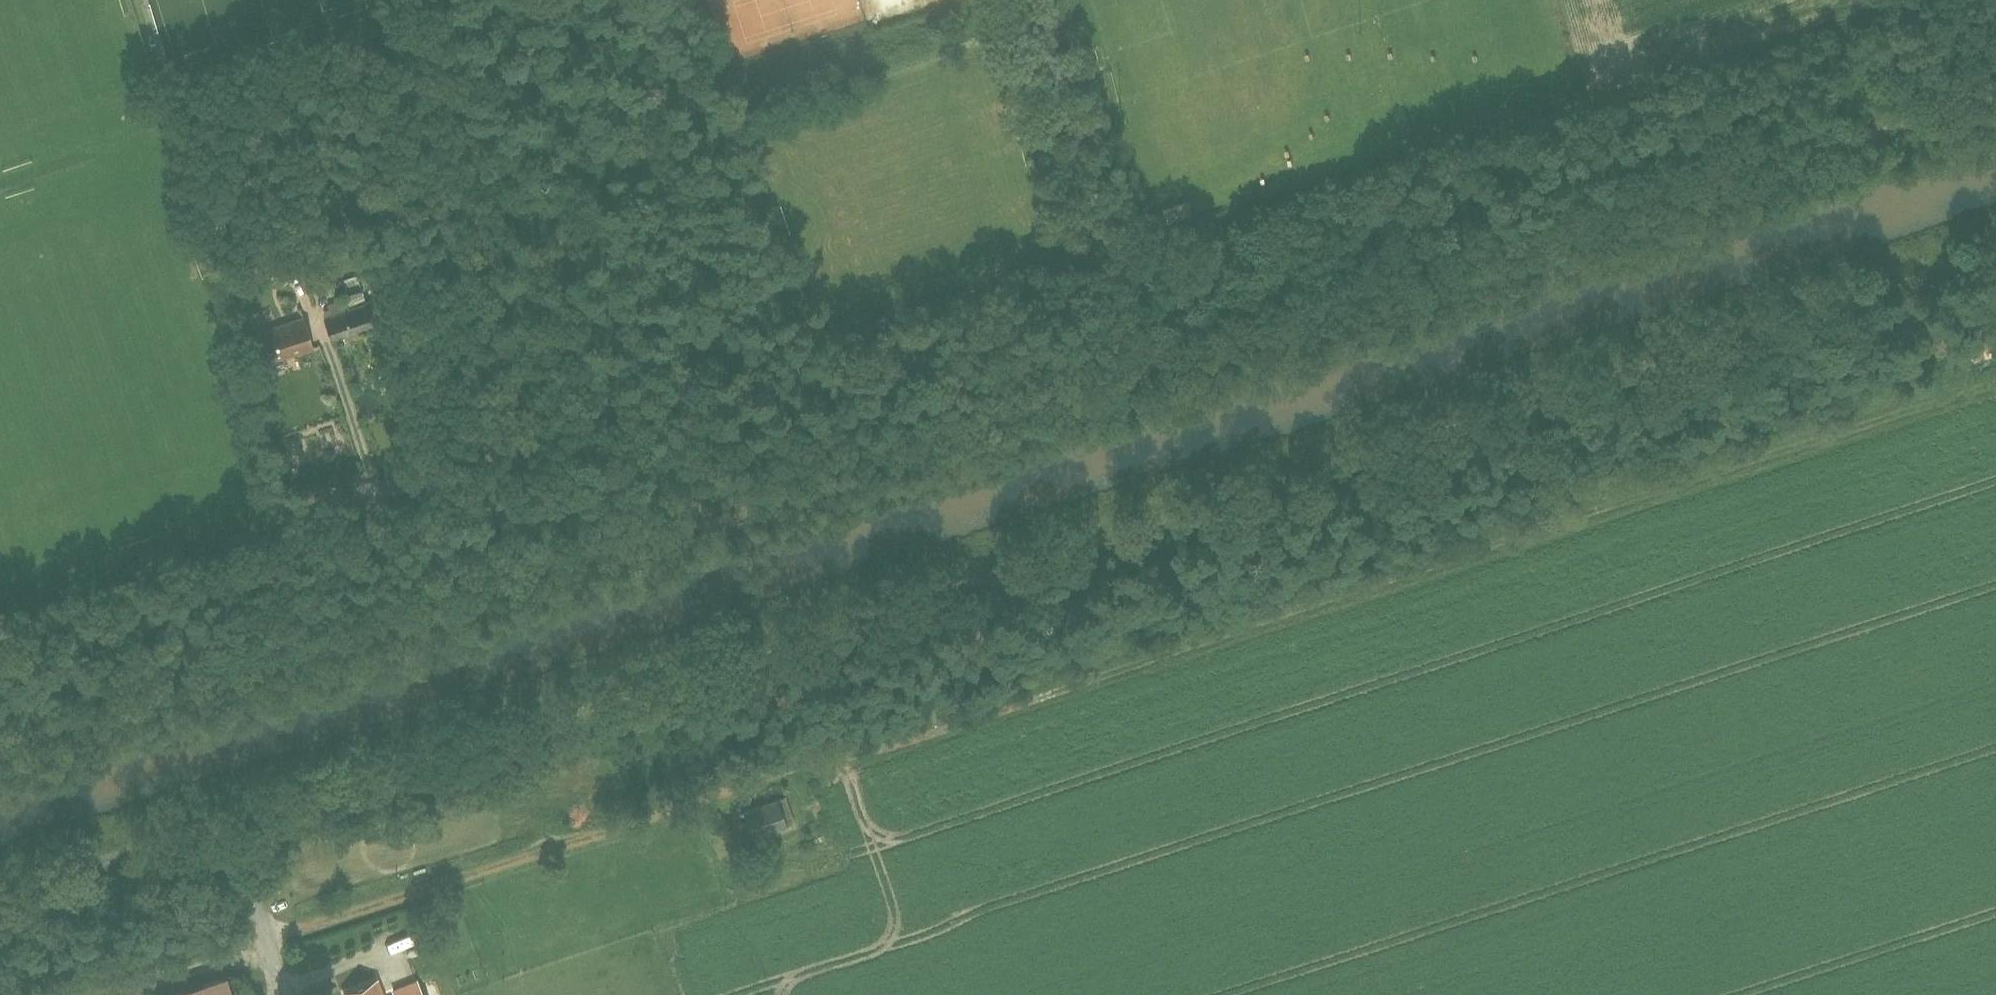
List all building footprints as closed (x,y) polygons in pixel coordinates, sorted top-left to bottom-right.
[(366,295),(320,313),(334,349),(380,332),(366,295)] [(317,346),(303,310),(257,328),(271,363),(317,346)] [(746,811),(752,834),(798,823),(792,799),(746,811)] [(173,994),(248,994),(242,975),(173,994)] [(347,991),(348,994),(435,994),(428,976),(392,988),(388,977),(347,991)]
